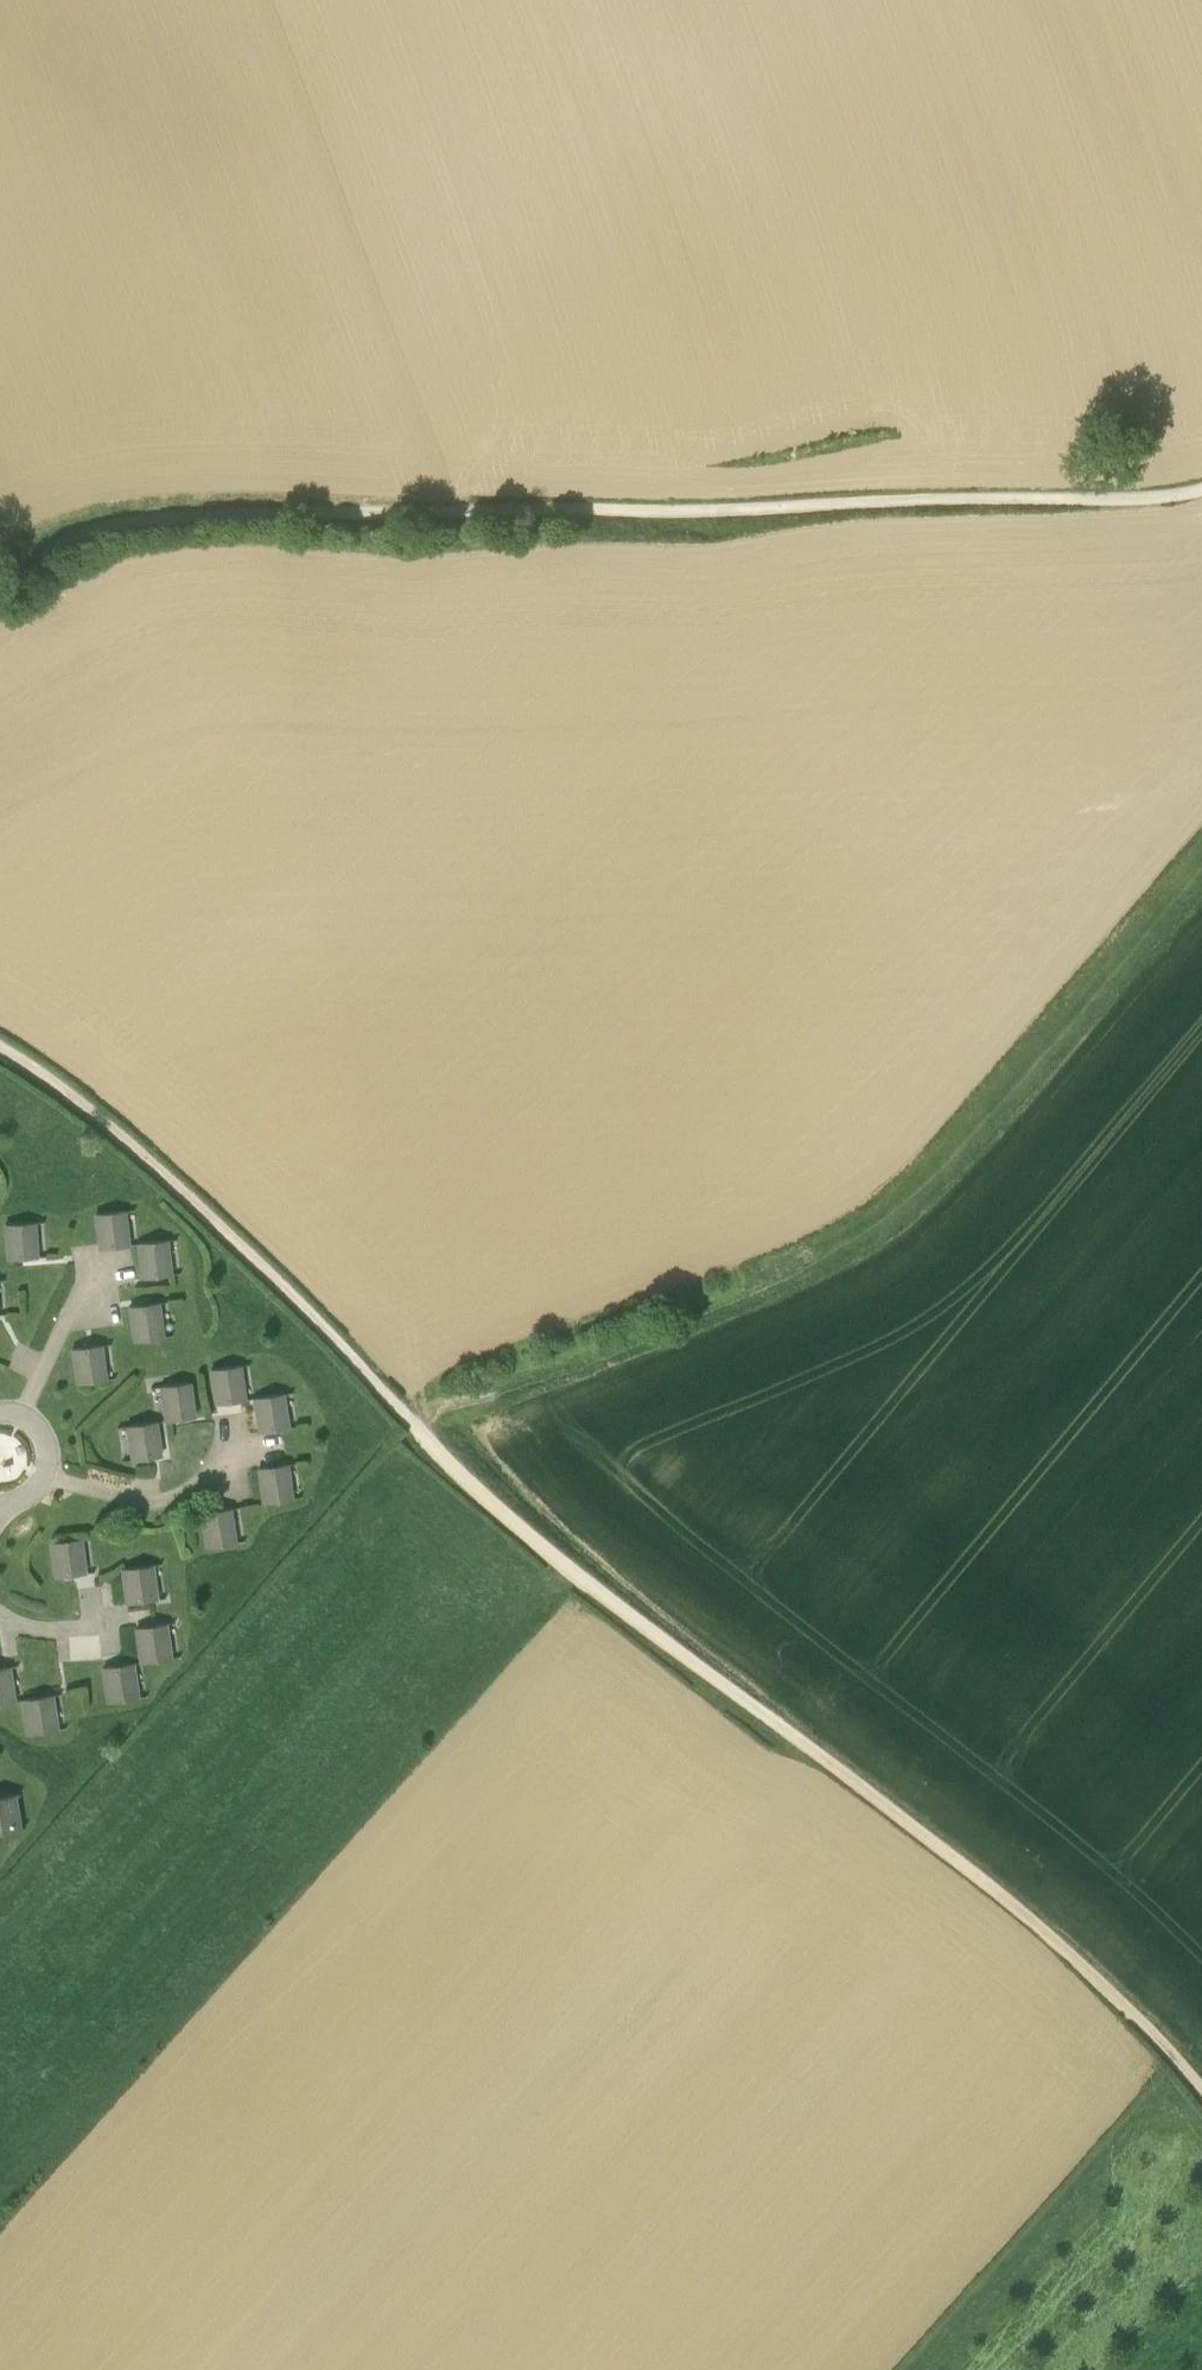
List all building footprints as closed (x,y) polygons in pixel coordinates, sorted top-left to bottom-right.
[(124,1211),(96,1214),(100,1249),(128,1246),(124,1211)] [(37,1257),(34,1222),(6,1224),(8,1259),(37,1257)] [(138,1243),(142,1278),(173,1275),(170,1239),(138,1243)] [(135,1341),(158,1338),(165,1337),(161,1301),(130,1306),(135,1341)] [(77,1384),(106,1380),(101,1344),(72,1348),(77,1384)] [(240,1405),(240,1369),(212,1369),(211,1405),(240,1405)] [(190,1382),(161,1386),(166,1421),(194,1417),(190,1382)] [(288,1428),(283,1393),(254,1397),(260,1432),(288,1428)] [(161,1456),(156,1421),(128,1425),(133,1460),(161,1456)] [(287,1463),(259,1468),(264,1503),(287,1499),(292,1498),(290,1487),(287,1463)] [(235,1543),(230,1508),(202,1512),(207,1547),(235,1543)] [(80,1538),(52,1542),(56,1577),(85,1573),(80,1538)] [(123,1568),(128,1603),(156,1599),(151,1564),(123,1568)] [(137,1627),(142,1662),(173,1658),(167,1622),(137,1627)] [(109,1702),(138,1698),(132,1662),(104,1667),(109,1702)] [(14,1701),(8,1666),(0,1667),(0,1703),(14,1701)] [(29,1734),(57,1730),(51,1694),(23,1699),(29,1734)] [(19,1793),(0,1796),(0,1832),(25,1828),(19,1793)]
